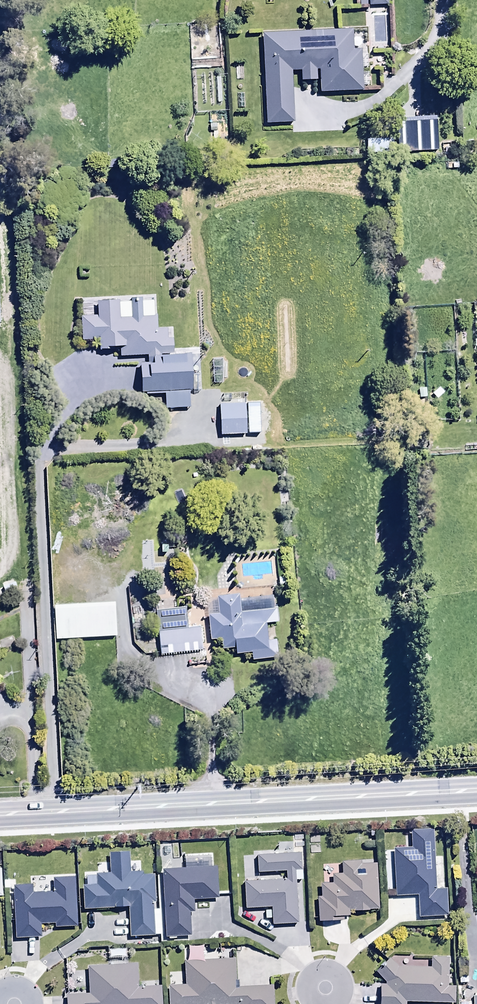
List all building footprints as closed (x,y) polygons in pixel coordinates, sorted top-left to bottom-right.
[(349,28),(260,32),(264,123),(292,122),(290,70),(299,70),(299,81),(314,80),(314,70),(317,70),(318,92),(360,90),(359,51),(350,51),(349,28)] [(416,79),(403,79),(403,95),(416,94),(416,79)] [(427,137),(405,137),(405,151),(427,151),(427,137)] [(396,139),(364,139),(364,154),(396,154),(396,139)] [(96,316),(80,316),(81,341),(97,340),(98,349),(108,349),(108,346),(119,345),(119,356),(146,355),(146,358),(160,358),(160,354),(172,354),(171,338),(166,338),(165,326),(160,327),(159,315),(119,316),(118,299),(96,300),(96,316)] [(204,371),(177,373),(180,404),(213,401),(212,385),(205,385),(204,371)] [(266,640),(264,623),(277,622),(276,609),(239,612),(238,595),(216,596),(217,613),(207,614),(209,639),(220,638),(221,647),(234,647),(234,653),(249,652),(250,659),(268,658),(268,652),(276,651),(275,640),(266,640)] [(113,601),(52,604),(54,640),(115,636),(113,601)] [(184,607),(154,610),(159,655),(200,651),(198,626),(186,628),(184,607)] [(446,915),(445,889),(435,889),(433,829),(409,830),(410,848),(393,848),(395,896),(417,895),(418,917),(446,915)] [(300,854),(256,856),(257,873),(284,872),(285,880),(243,882),(245,909),(270,908),(271,924),(296,923),(294,880),(301,880),(300,854)] [(376,860),(340,862),(340,874),(331,874),(332,884),(319,885),(320,897),(316,897),(317,922),(343,921),(343,916),(348,916),(348,912),(378,910),(376,860)] [(215,867),(161,870),(165,938),(189,937),(188,912),(192,912),(191,900),(217,898),(215,867)] [(32,886),(12,886),(14,938),(40,937),(39,923),(55,923),(55,927),(76,927),(74,878),(52,879),(52,892),(32,893),(32,886)] [(398,966),(387,959),(374,973),(383,982),(383,984),(379,984),(378,1003),(404,1003),(405,1002),(453,1003),(454,986),(447,986),(448,957),(429,957),(429,967),(398,966)] [(183,961),(184,986),(167,987),(168,1003),(272,1003),(271,986),(234,987),(233,959),(183,961)] [(87,966),(88,994),(65,995),(65,1003),(160,1003),(159,984),(137,985),(136,965),(87,966)]
